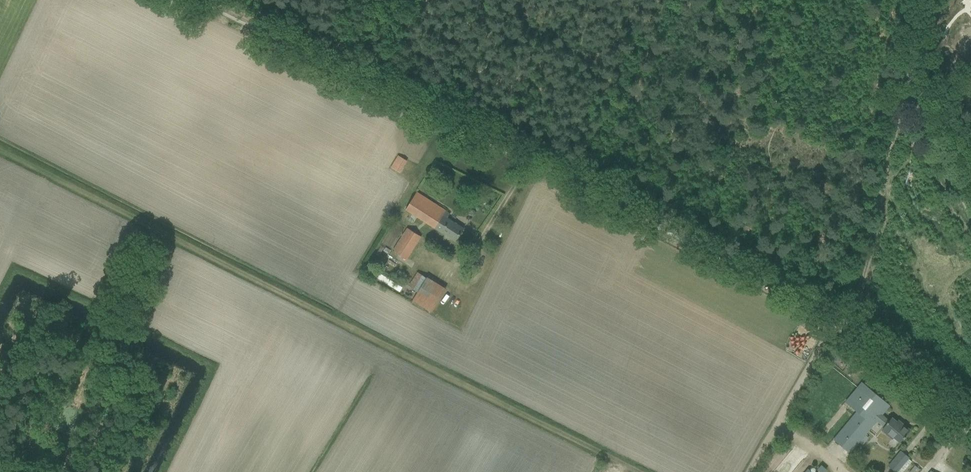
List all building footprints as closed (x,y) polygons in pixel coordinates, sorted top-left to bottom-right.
[(392,167),(401,172),(407,161),(398,156),(392,167)] [(405,210),(455,243),(459,237),(464,228),(443,215),(446,211),(417,192),(411,200),(405,210)] [(393,250),(408,260),(422,236),(407,227),(393,250)] [(422,274),(410,300),(433,311),(446,285),(422,274)] [(833,439),(849,452),(875,420),(884,427),(882,429),(892,437),(893,436),(900,442),(903,438),(910,430),(903,424),(902,426),(892,418),(889,421),(882,415),(889,405),(862,382),(855,390),(845,402),(856,411),(833,439)] [(896,471),(902,471),(912,460),(901,451),(887,468),(890,470),(889,471),(890,471),(895,471),(896,471)]
